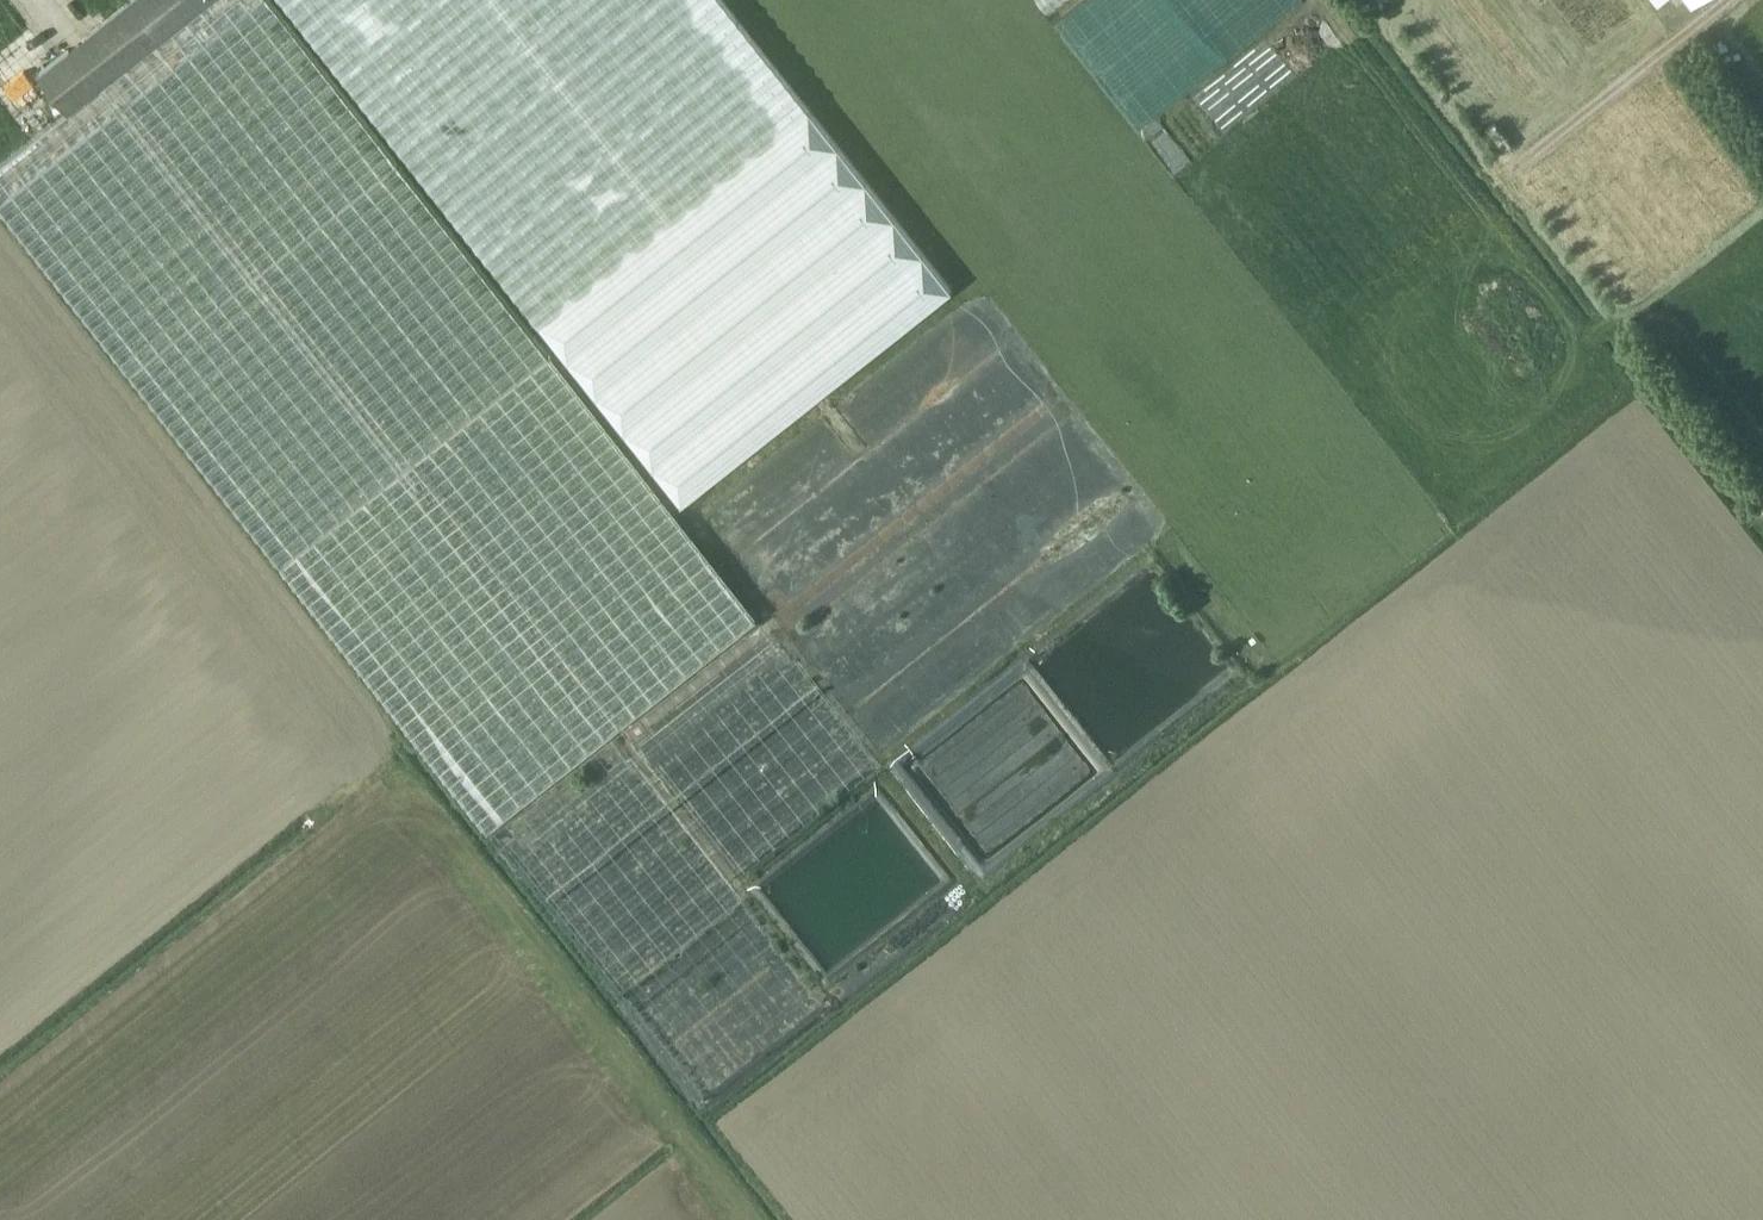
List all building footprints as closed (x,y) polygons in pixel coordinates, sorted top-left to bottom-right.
[(71,113),(0,168),(0,204),(493,827),(760,616),(272,0),(214,0),(71,113)] [(214,0),(132,0),(41,73),(71,113),(214,0)] [(725,0),(284,0),(682,502),(953,288),(725,0)] [(781,1005),(781,1003),(780,989),(776,977),(769,963),(760,953),(751,946),(739,939),(726,935),(714,934),(700,935),(688,938),(675,944),(663,953),(655,963),(648,975),(644,989),(642,1003),(643,1017),(648,1030),(654,1042),(662,1053),(673,1061),(686,1068),(696,1071),(712,1073),(727,1071),(738,1068),(751,1061),(761,1053),(769,1042),(776,1030),(780,1017),(781,1005)]
